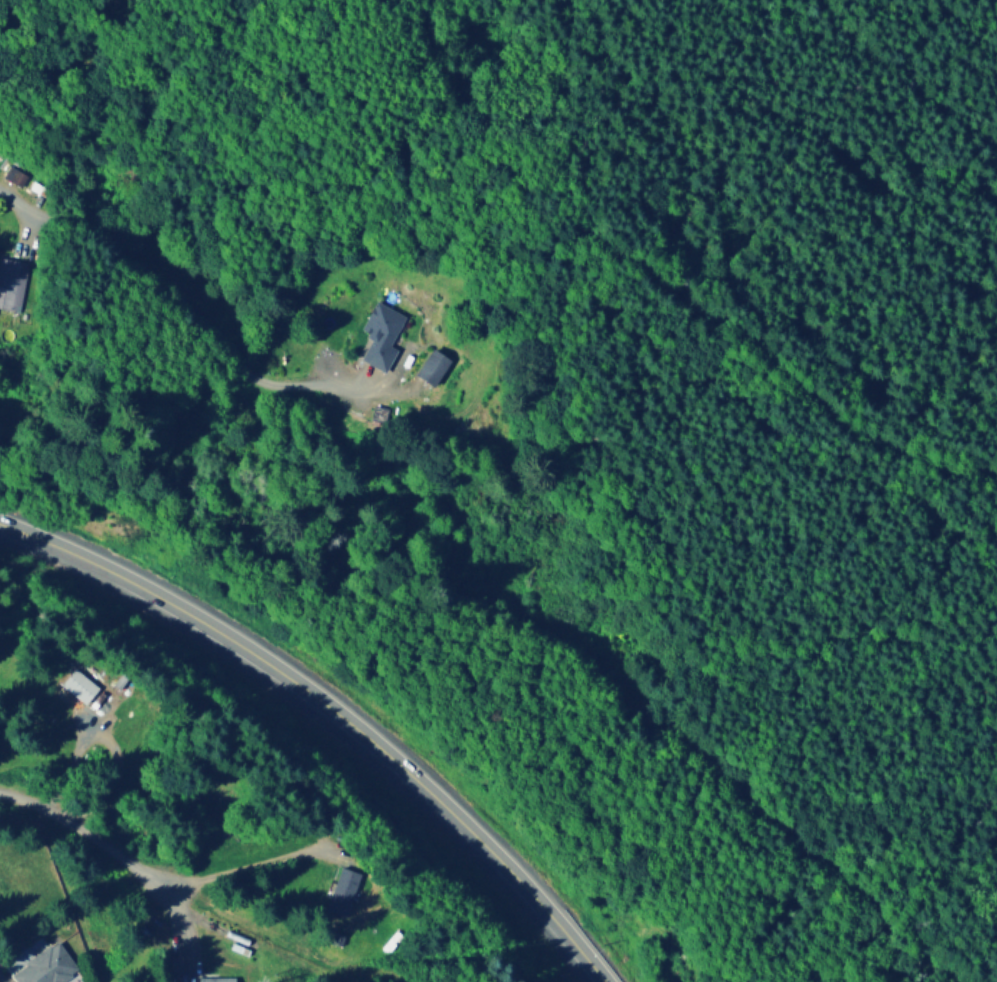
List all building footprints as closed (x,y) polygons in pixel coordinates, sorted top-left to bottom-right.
[(28,174),(10,163),(3,176),(21,186),(28,174)] [(0,257),(0,308),(19,311),(27,261),(0,257)] [(361,360),(386,372),(397,349),(391,346),(405,315),(375,301),(361,331),(372,336),(361,360)] [(415,376),(435,386),(450,357),(429,347),(415,376)] [(61,683),(85,703),(99,686),(74,666),(61,683)] [(326,908),(346,915),(361,873),(341,865),(326,908)] [(17,981),(60,981),(79,970),(58,939),(10,971),(17,981)]
